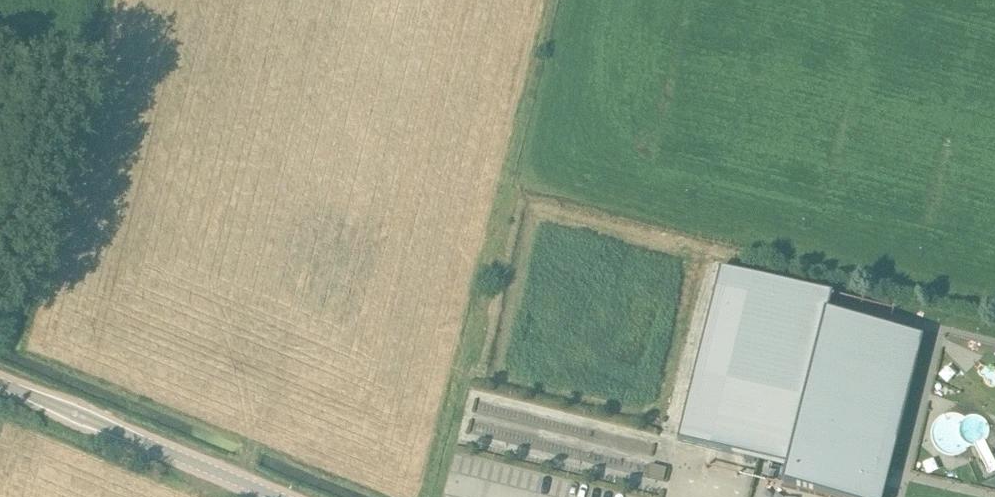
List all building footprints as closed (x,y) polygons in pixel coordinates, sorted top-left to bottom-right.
[(679,441),(744,457),(744,461),(747,463),(750,464),(754,463),(756,460),(757,460),(760,461),(787,467),(782,486),(825,496),(884,496),(886,485),(889,475),(891,468),(923,338),(838,316),(829,314),(833,298),(833,295),(787,284),(731,270),(722,268),(679,437),(679,441)] [(609,432),(612,420),(483,389),(477,413),(588,440),(591,428),(609,432)] [(651,465),(647,477),(664,482),(667,470),(651,465)]
